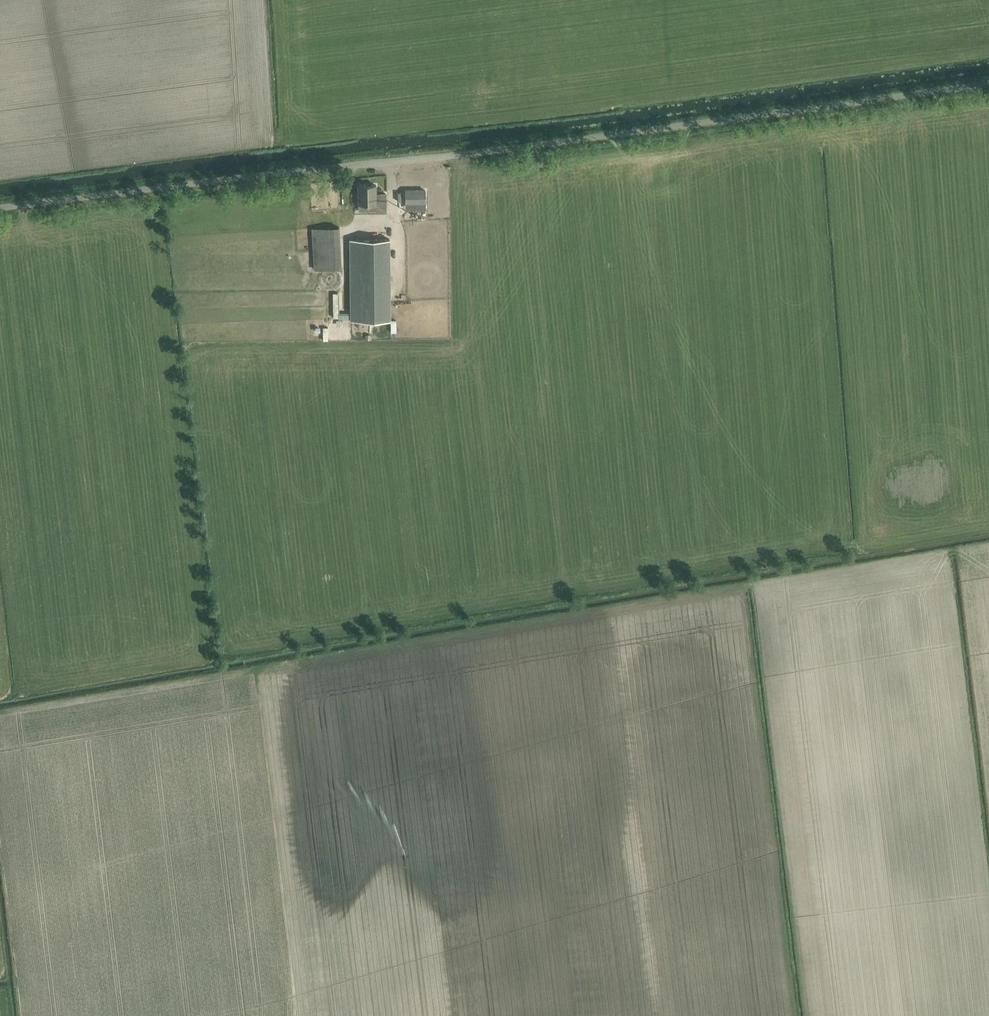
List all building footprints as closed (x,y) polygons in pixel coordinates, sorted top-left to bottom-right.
[(376,185),(359,185),(359,195),(359,204),(383,204),(383,203),(383,193),(376,193),(376,185)] [(425,190),(405,190),(406,202),(413,202),(413,208),(426,208),(425,190)] [(316,270),(341,269),(339,227),(314,228),(316,270)] [(350,239),(351,320),(391,320),(390,239),(350,239)]
